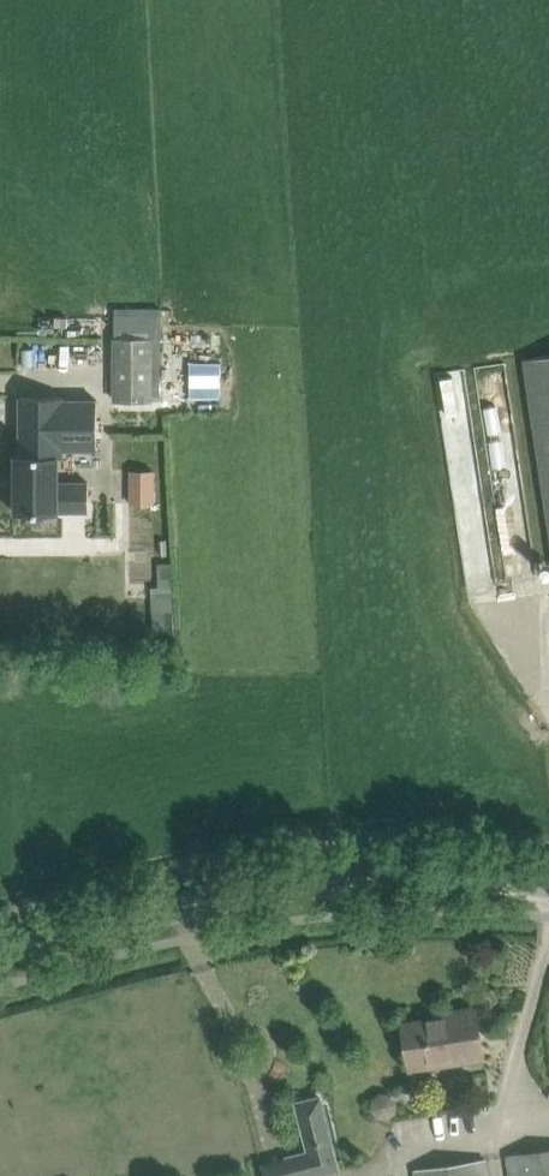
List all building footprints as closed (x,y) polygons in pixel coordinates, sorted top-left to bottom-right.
[(153,400),(161,399),(160,364),(154,364),(153,336),(113,337),(114,401),(153,401),(153,400)] [(523,360),(548,533),(548,356),(523,360)] [(64,397),(21,397),(21,452),(17,452),(17,510),(60,510),(60,511),(89,511),(89,482),(60,482),(60,457),(64,457),(64,449),(98,449),(98,400),(64,400),(64,397)] [(154,503),(154,486),(131,486),(131,503),(154,503)] [(168,539),(160,540),(161,555),(169,554),(168,539)] [(402,1023),(406,1046),(410,1070),(459,1062),(483,1058),(475,1007),(452,1010),(452,1015),(402,1023)] [(259,1165),(262,1175),(310,1175),(338,1169),(320,1097),(297,1103),(309,1152),(259,1165)] [(511,1175),(548,1175),(548,1149),(508,1155),(511,1175)] [(416,1175),(487,1175),(484,1159),(415,1169),(416,1175)]
